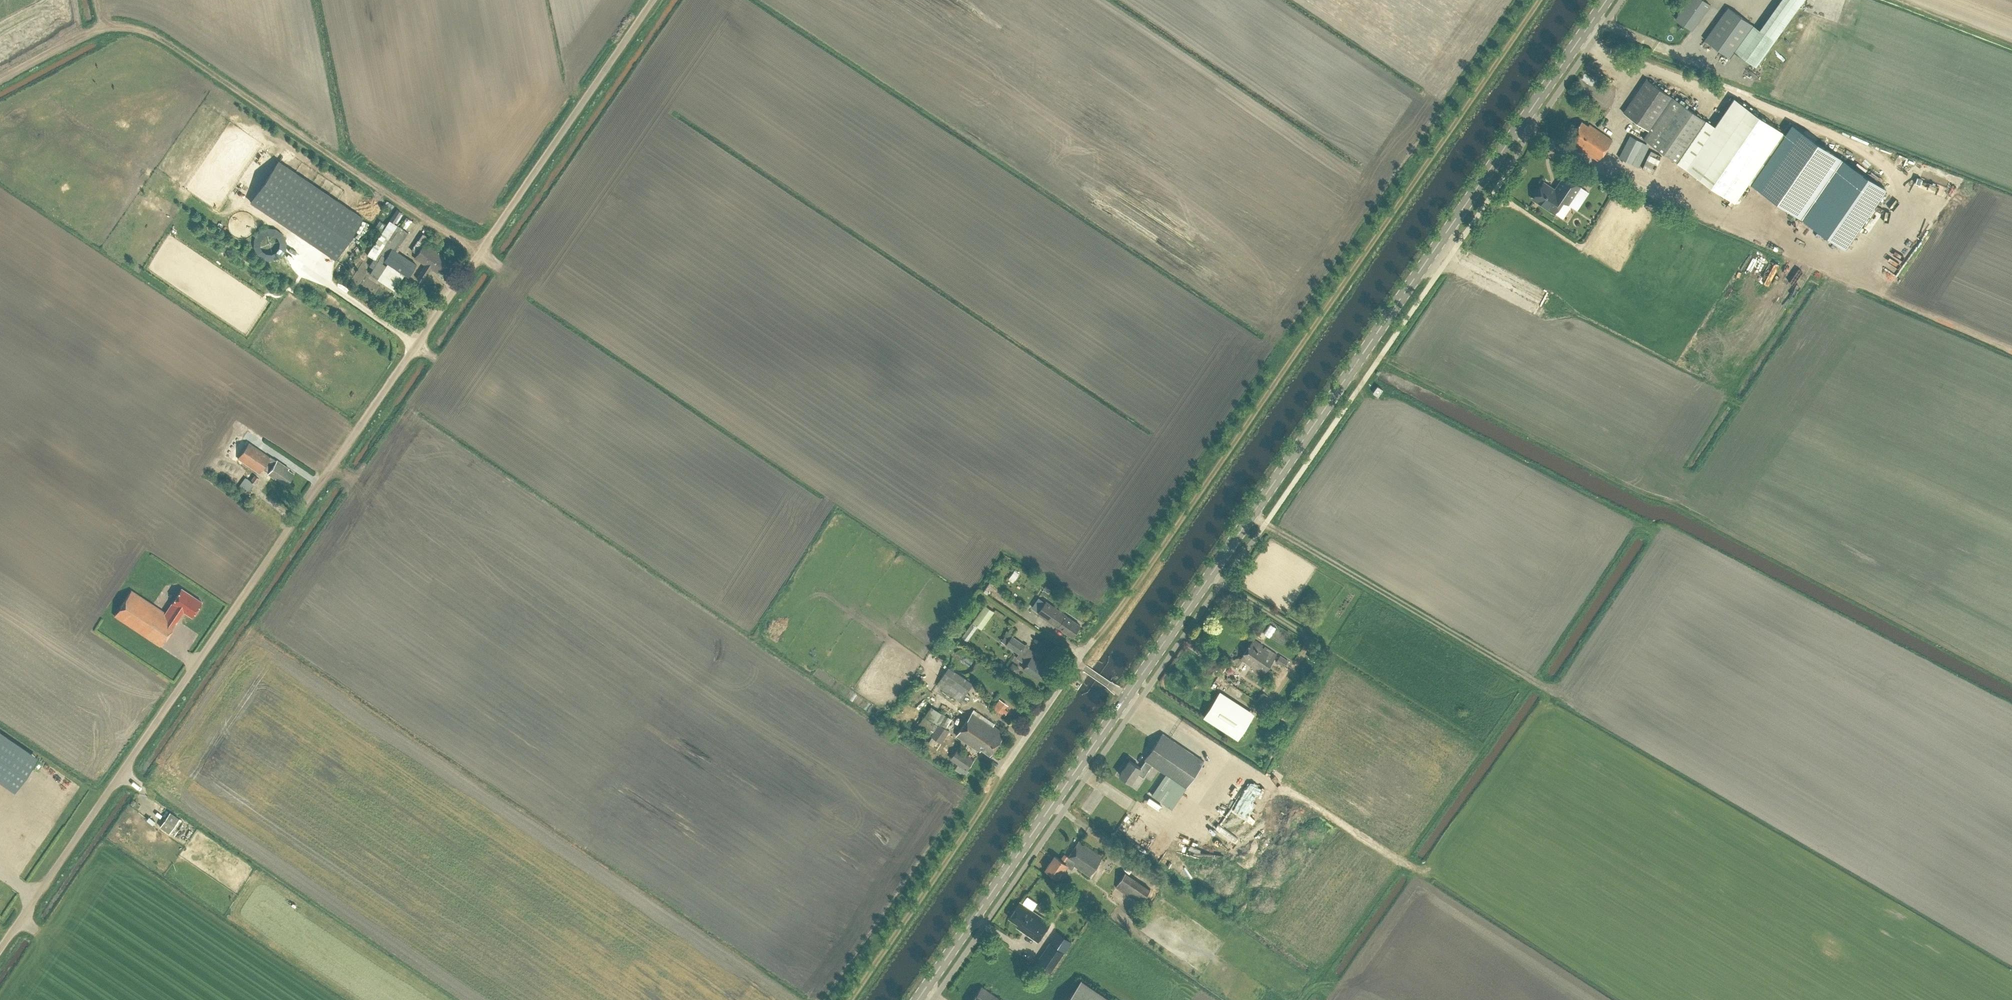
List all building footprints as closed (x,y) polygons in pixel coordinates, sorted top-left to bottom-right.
[(1676,18),(1692,30),(1710,4),(1705,0),(1689,0),(1676,18)] [(1728,7),(1705,39),(1729,57),(1734,51),(1756,67),(1775,40),(1761,30),(1753,24),(1728,7)] [(1647,79),(1624,112),(1650,129),(1643,138),(1676,161),(1705,119),(1647,79)] [(1715,126),(1686,167),(1734,201),(1748,181),(1843,246),(1884,187),(1791,124),(1785,133),(1783,131),(1735,97),(1715,126)] [(1588,125),(1581,120),(1570,138),(1578,143),(1576,145),(1598,160),(1613,139),(1589,123),(1588,125)] [(1629,135),(1618,157),(1631,163),(1642,141),(1629,135)] [(1654,170),(1660,154),(1649,150),(1643,166),(1654,170)] [(279,161),(251,202),(334,258),(362,217),(279,161)] [(1567,203),(1579,185),(1565,176),(1555,190),(1543,182),(1539,188),(1536,189),(1533,193),(1534,196),(1533,197),(1555,212),(1563,200),(1567,203)] [(391,248),(393,249),(405,230),(399,227),(394,223),(401,212),(396,208),(366,254),(377,261),(369,273),(378,278),(384,269),(399,279),(402,273),(383,261),(391,248)] [(256,226),(253,255),(282,258),(285,229),(256,226)] [(426,271),(429,266),(438,272),(447,258),(437,251),(437,252),(435,251),(436,250),(423,242),(427,236),(421,233),(410,250),(417,254),(414,258),(424,264),(415,277),(421,281),(422,280),(427,272),(426,271)] [(416,264),(393,249),(391,248),(383,261),(402,273),(408,277),(416,264)] [(400,279),(399,279),(384,269),(378,278),(377,279),(393,289),(400,279)] [(1378,395),(1383,389),(1378,385),(1373,392),(1378,395)] [(276,460),(249,442),(238,458),(259,472),(262,468),(268,472),(267,473),(276,478),(285,484),(293,473),(288,469),(289,468),(276,459),(276,460)] [(254,474),(250,481),(245,477),(237,490),(245,495),(258,477),(254,474)] [(992,580),(985,589),(989,592),(996,582),(992,580)] [(177,621),(176,620),(183,610),(191,615),(201,600),(181,587),(171,602),(174,604),(168,613),(131,589),(114,615),(160,645),(164,639),(165,639),(172,628),(172,627),(177,621)] [(1073,636),(1081,624),(1050,603),(1045,600),(1037,612),(1042,615),(1052,622),(1059,626),(1058,627),(1073,636)] [(981,628),(994,611),(984,604),(972,621),(981,628)] [(1038,679),(1047,667),(1032,657),(1035,652),(1025,644),(1012,635),(1017,628),(1011,625),(1001,640),(1006,643),(1019,652),(1016,656),(1027,664),(1023,669),(1038,679)] [(1264,674),(1277,653),(1254,638),(1241,658),(1252,665),(1251,667),(1264,674)] [(1310,657),(1315,661),(1322,649),(1317,646),(1310,657)] [(1288,661),(1280,655),(1276,661),(1284,667),(1288,661)] [(965,695),(973,683),(948,667),(941,677),(937,684),(953,693),(961,699),(964,694),(965,695)] [(1237,738),(1253,714),(1220,692),(1204,717),(1237,738)] [(1004,712),(1008,703),(997,698),(993,707),(1004,712)] [(941,712),(932,706),(919,726),(926,731),(926,732),(924,735),(928,737),(930,734),(942,742),(950,730),(947,728),(951,721),(947,718),(947,717),(941,712)] [(990,755),(1005,733),(993,725),(995,723),(974,709),(956,735),(980,751),(981,749),(990,755)] [(21,746),(0,731),(0,776),(21,746)] [(1186,787),(1204,760),(1163,733),(1144,760),(1145,760),(1141,767),(1129,759),(1119,774),(1131,782),(1138,773),(1144,776),(1152,764),(1186,787)] [(930,737),(927,742),(936,746),(938,740),(930,737)] [(974,759),(958,748),(954,754),(951,758),(967,770),(974,759)] [(169,812),(160,826),(169,832),(179,818),(169,812)] [(1076,861),(1074,865),(1090,876),(1103,856),(1079,841),(1069,855),(1069,856),(1076,861)] [(1046,868),(1058,877),(1067,864),(1072,867),(1074,865),(1076,861),(1069,856),(1069,855),(1065,852),(1061,858),(1055,854),(1046,868)] [(1113,888),(1139,903),(1149,887),(1123,871),(1113,888)] [(1038,941),(1051,922),(1020,901),(1009,917),(1019,923),(1017,926),(1038,941)] [(1050,971),(1064,951),(1064,950),(1050,941),(1049,941),(1036,961),(1050,971)] [(1082,979),(1067,999),(1112,999),(1082,979)] [(982,985),(972,999),(1003,999),(982,985)]
